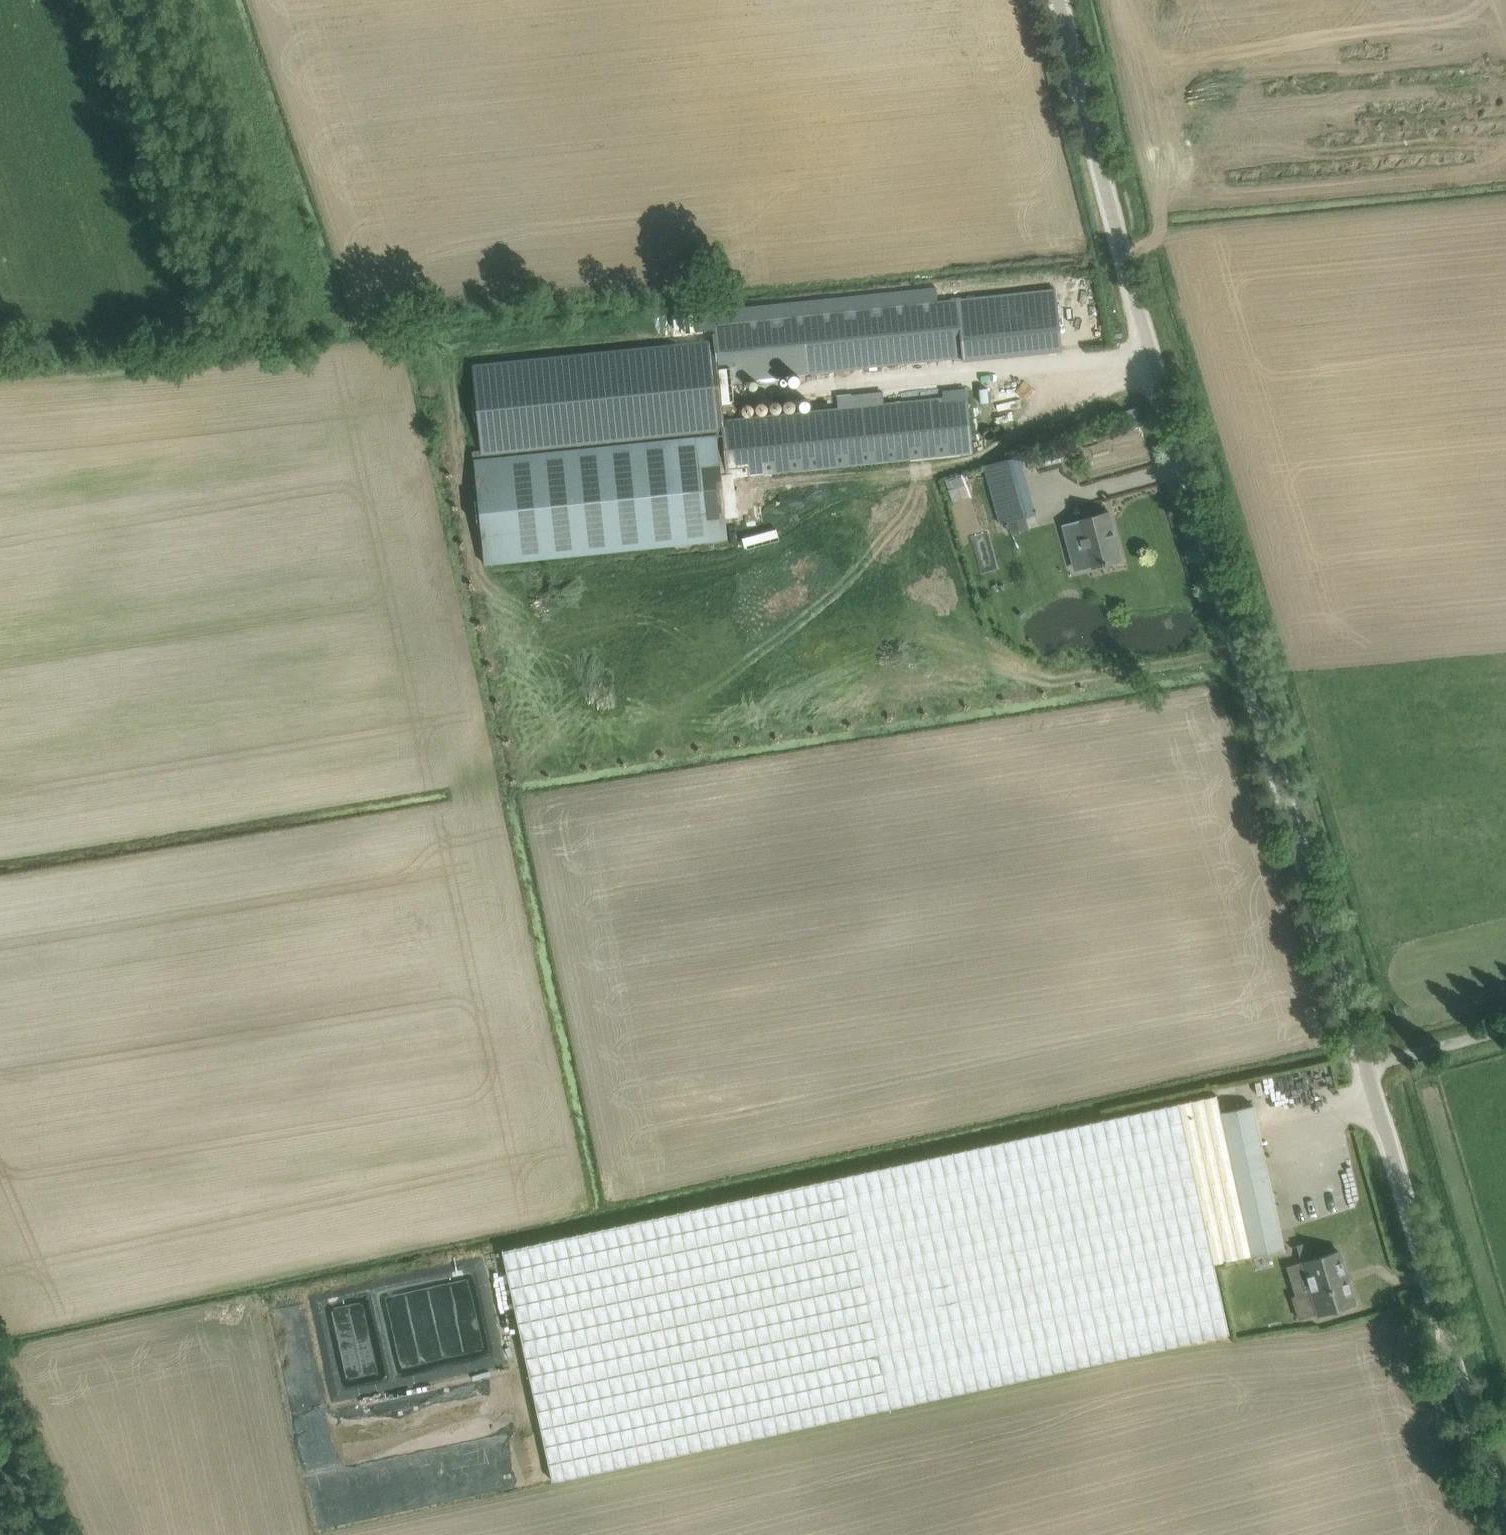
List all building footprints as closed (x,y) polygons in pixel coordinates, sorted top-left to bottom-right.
[(1054,289),(956,299),(962,356),(963,362),(1061,352),(1054,289)] [(713,325),(714,338),(719,382),(732,381),(962,356),(956,299),(936,301),(713,325)] [(734,402),(732,381),(719,382),(714,338),(472,363),(482,455),(723,430),(722,420),(721,403),(734,402)] [(838,408),(722,420),(723,430),(728,474),(733,474),(733,476),(952,454),(971,452),(966,395),(966,388),(942,390),(943,398),(883,404),(882,392),(837,396),(838,408)] [(736,506),(733,476),(733,474),(728,474),(721,475),(717,435),(474,459),(484,565),(728,541),(724,509),(733,509),(733,507),(736,506)] [(1025,516),(1035,514),(1019,456),(985,466),(1001,523),(1008,521),(1025,516)] [(950,480),(959,501),(974,494),(965,473),(950,480)] [(1075,520),(1061,524),(1071,560),(1085,556),(1088,568),(1122,559),(1109,511),(1075,520)] [(1229,1333),(1214,1263),(1285,1248),(1254,1106),(1221,1113),(1217,1095),(840,1177),(503,1251),(552,1482),(890,1407),(1229,1333)] [(1339,1308),(1355,1303),(1339,1251),(1303,1262),(1319,1314),(1323,1313),(1328,1315),(1336,1312),(1339,1308)]
